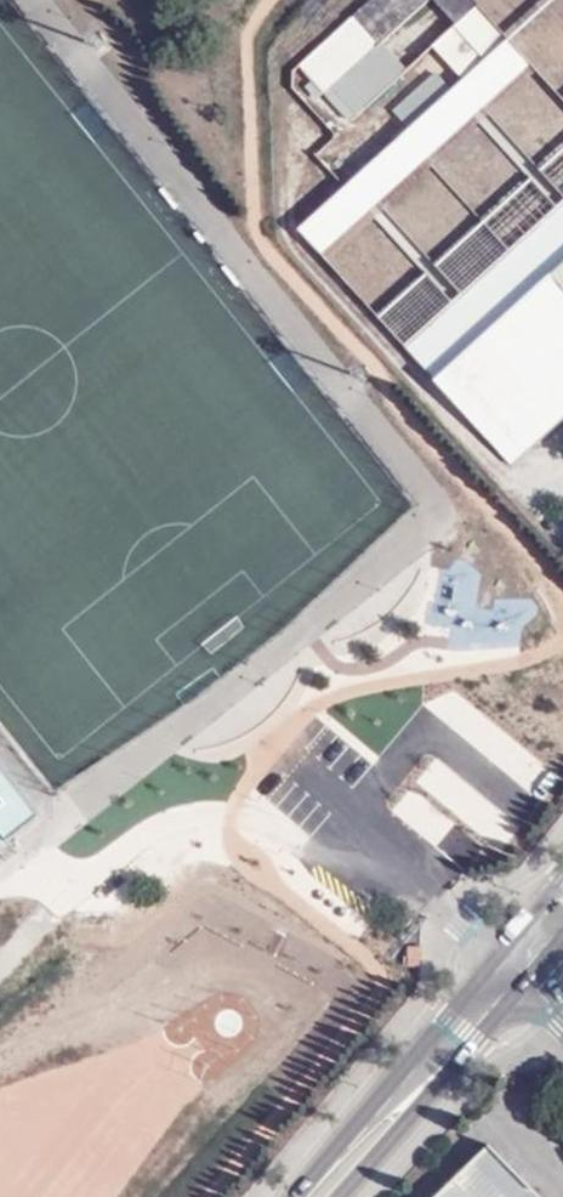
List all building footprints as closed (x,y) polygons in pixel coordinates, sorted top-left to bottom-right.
[(298,66),(324,95),(430,0),(372,0),(298,66)] [(478,6),(472,0),(433,0),(456,25),(478,6)] [(460,81),(507,38),(478,6),(456,25),(431,48),(460,81)] [(532,66),(507,38),(460,81),(344,185),(297,228),(322,256),(532,66)] [(562,264),(562,198),(402,344),(437,379),(562,264)] [(437,379),(513,462),(562,416),(562,264),(437,379)] [(491,1143),(436,1196),(542,1196),(491,1143)]
